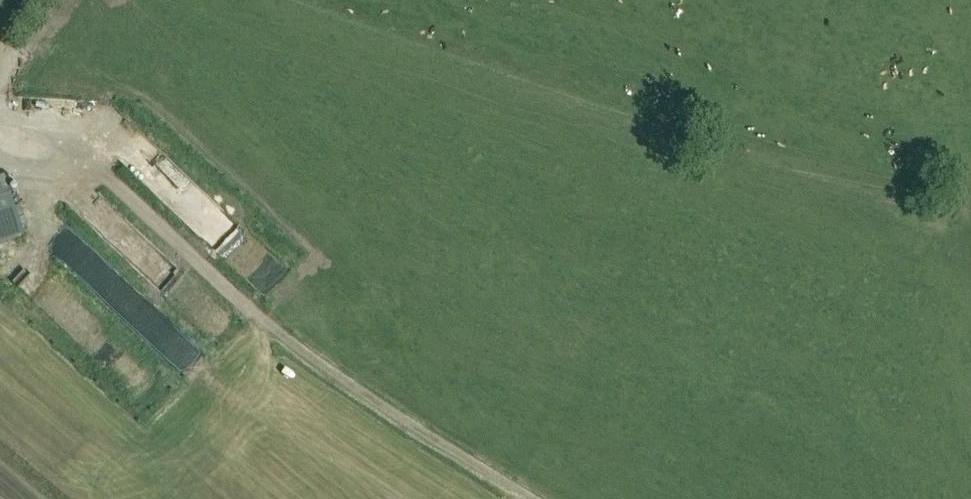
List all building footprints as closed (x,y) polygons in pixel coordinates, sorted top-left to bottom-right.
[(23,235),(5,177),(0,179),(0,243),(23,235)] [(199,351),(184,335),(166,351),(181,367),(199,351)]
